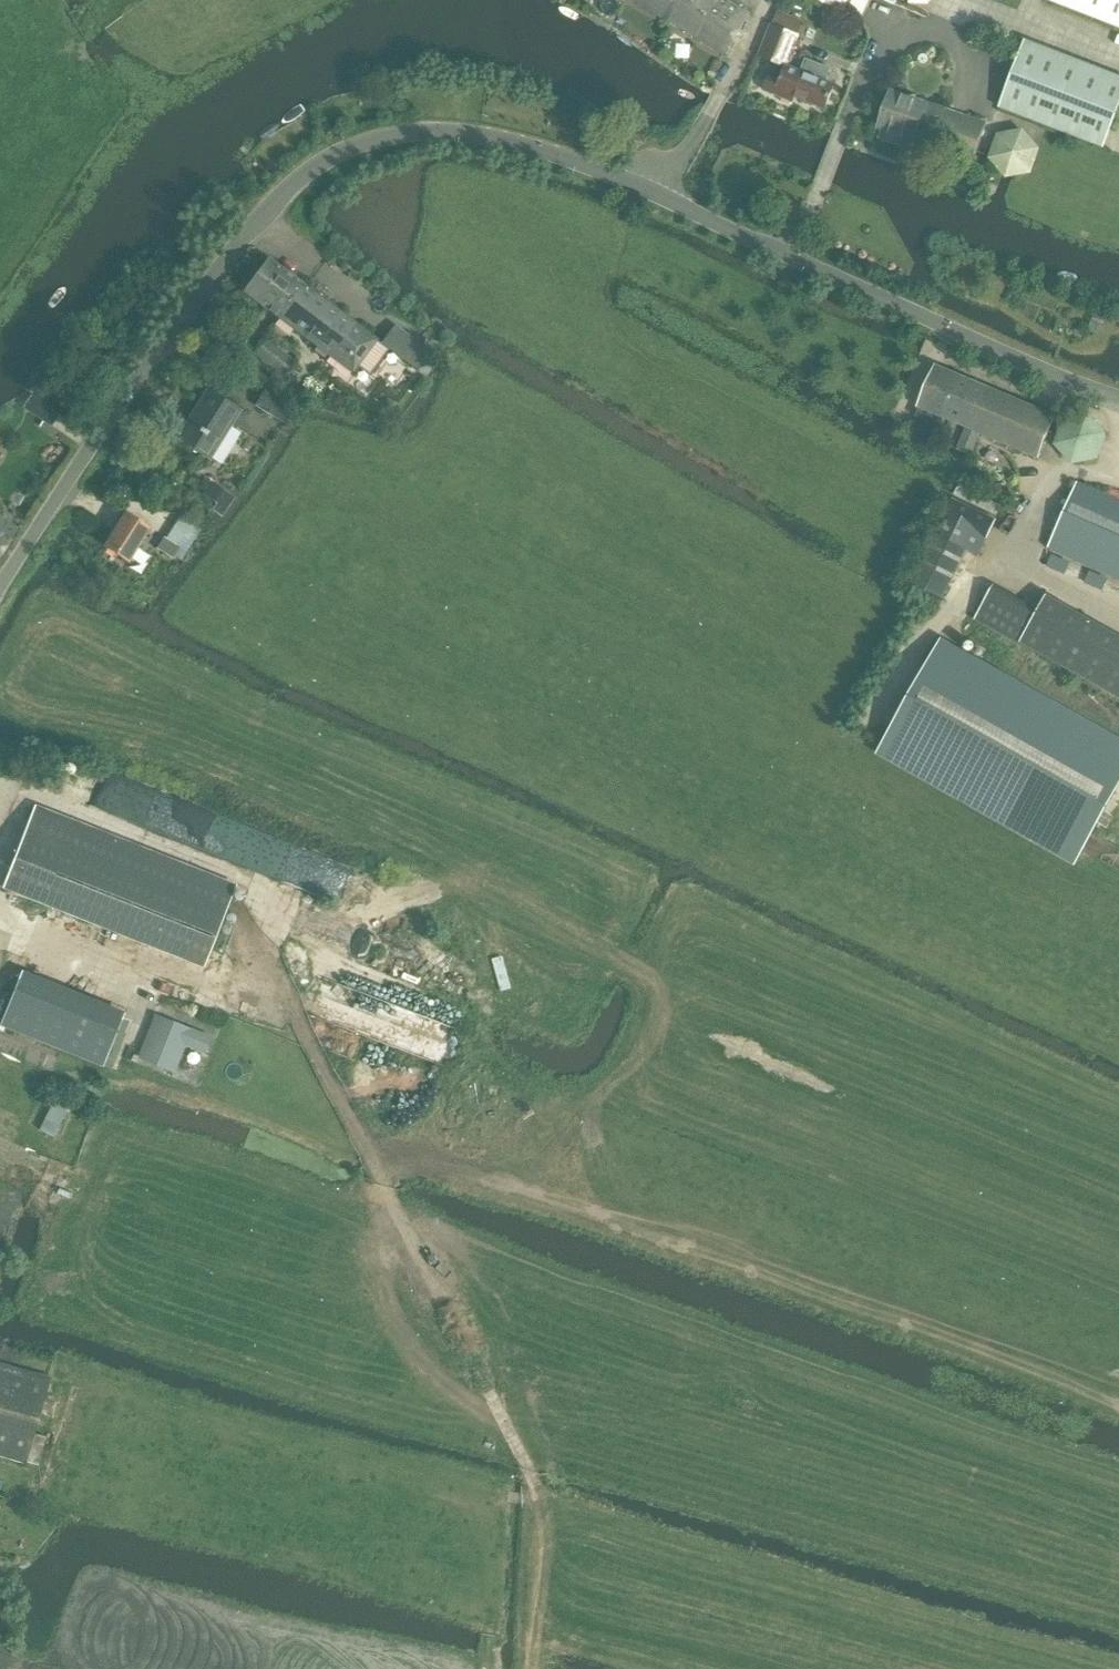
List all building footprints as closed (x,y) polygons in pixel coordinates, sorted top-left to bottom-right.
[(747,15),(723,0),(636,0),(725,54),(747,15)] [(859,22),(869,0),(815,0),(859,22)] [(1118,27),(1118,0),(1051,0),(1118,27)] [(791,101),(793,96),(824,109),(834,84),(827,81),(831,69),(805,59),(801,71),(788,66),(800,37),(773,26),(761,57),(778,63),(773,75),(771,74),(764,90),(791,101)] [(1025,39),(999,108),(1104,148),(1118,109),(1118,76),(1025,39)] [(877,130),(972,162),(986,123),(891,90),(877,130)] [(997,134),(988,159),(1006,179),(1031,175),(1041,149),(1023,129),(997,134)] [(278,318),(303,285),(269,260),(245,293),(278,318)] [(303,285),(278,318),(352,373),(357,366),(370,376),(389,351),(380,344),(376,341),(377,340),(303,285)] [(418,372),(432,352),(395,325),(380,344),(389,351),(418,372)] [(282,375),(283,374),(294,360),(267,339),(255,353),(282,375)] [(937,365),(915,417),(940,427),(944,418),(966,427),(956,450),(970,456),(980,433),(1037,457),(1055,415),(937,365)] [(267,386),(255,408),(280,422),(284,424),(296,402),(267,386)] [(210,460),(217,448),(239,411),(207,392),(177,440),(210,460)] [(1074,463),(1098,459),(1105,435),(1088,416),(1064,421),(1054,443),(1074,463)] [(1078,482),(1049,547),(1118,578),(1118,501),(1078,482)] [(236,499),(214,484),(200,503),(222,519),(236,499)] [(958,485),(954,495),(956,496),(996,515),(1001,505),(958,485)] [(978,556),(996,520),(952,499),(936,533),(912,584),(943,598),(966,550),(978,556)] [(129,562),(134,553),(149,528),(125,514),(105,547),(129,562)] [(20,526),(0,515),(0,557),(20,526)] [(183,560),(201,531),(180,518),(167,539),(164,537),(157,550),(172,560),(175,555),(183,560)] [(977,617),(1022,643),(1118,698),(1118,636),(1049,596),(1040,612),(994,586),(977,617)] [(876,755),(1074,866),(1118,786),(1118,738),(941,638),(876,755)] [(35,807),(3,890),(35,903),(25,928),(234,1011),(252,964),(212,948),(237,886),(35,807)] [(132,1021),(123,1018),(125,1013),(22,972),(0,1026),(0,1027),(103,1069),(103,1068),(112,1072),(132,1021)] [(205,1055),(212,1037),(155,1015),(137,1060),(175,1074),(186,1047),(205,1055)] [(55,1137),(68,1110),(53,1103),(40,1130),(55,1137)] [(26,1463),(49,1381),(50,1379),(47,1378),(0,1365),(0,1456),(26,1463)]
